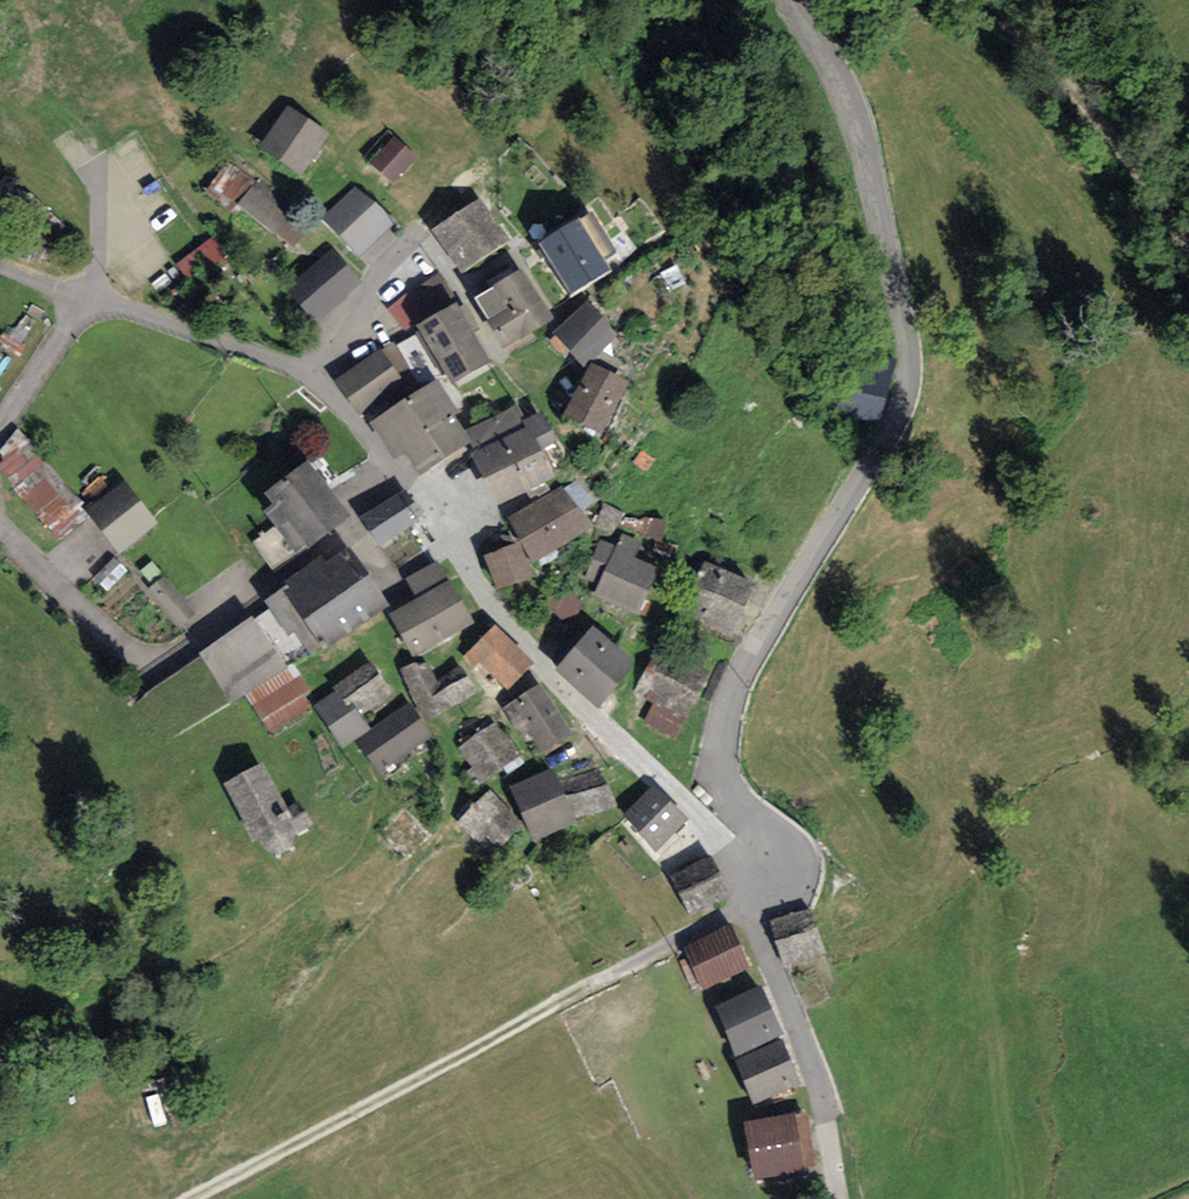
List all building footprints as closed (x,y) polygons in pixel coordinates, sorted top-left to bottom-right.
[(330,133),(289,105),(259,149),(300,177),(330,133)] [(394,136),(369,162),(393,185),(418,159),(394,136)] [(258,178),(236,207),(294,250),(315,221),(258,178)] [(397,224),(357,185),(323,221),(362,259),(397,224)] [(481,197),(432,229),(462,274),(511,242),(481,197)] [(539,244),(569,294),(609,270),(579,220),(539,244)] [(289,291),(317,323),(363,283),(335,251),(289,291)] [(523,267),(474,296),(505,347),(553,319),(523,267)] [(457,301),(417,324),(421,331),(443,368),(451,383),(490,361),(473,332),(480,328),(466,304),(460,307),(457,301)] [(585,303),(553,334),(585,365),(616,334),(585,303)] [(421,331),(397,345),(420,381),(443,368),(421,331)] [(393,341),(382,348),(405,385),(408,389),(420,381),(397,345),(393,341)] [(382,348),(336,379),(362,415),(405,385),(382,348)] [(593,361),(564,415),(603,436),(632,383),(593,361)] [(459,411),(438,379),(371,423),(394,458),(404,452),(420,476),(471,442),(463,431),(453,415),(459,411)] [(885,399),(840,390),(832,427),(877,436),(885,399)] [(518,406),(466,430),(463,431),(471,442),(475,452),(526,428),(523,420),(525,419),(518,406)] [(542,411),(525,419),(523,420),(526,428),(475,452),(471,454),(497,507),(557,478),(543,447),(556,440),(542,411)] [(30,443),(0,468),(0,475),(47,531),(81,503),(30,443)] [(310,460),(264,492),(273,505),(265,511),(295,554),(349,516),(310,460)] [(120,481),(83,512),(119,556),(157,525),(120,481)] [(563,487),(510,517),(534,561),(591,527),(563,487)] [(420,520),(402,491),(360,517),(379,547),(420,520)] [(642,542),(621,533),(615,547),(601,541),(585,578),(598,584),(593,595),(640,615),(659,569),(635,559),(642,542)] [(520,542),(484,557),(497,590),(534,577),(520,542)] [(288,586),(265,601),(287,635),(295,630),(313,657),(389,606),(350,547),(325,564),(320,557),(284,581),(288,586)] [(108,593),(128,572),(114,559),(94,580),(108,593)] [(760,586),(706,560),(681,612),(735,638),(760,586)] [(406,578),(416,598),(447,581),(436,561),(406,578)] [(196,617),(164,577),(148,590),(180,630),(196,617)] [(416,598),(388,614),(413,658),(475,623),(450,579),(447,581),(416,598)] [(584,604),(549,581),(534,602),(570,626),(584,604)] [(288,666),(255,617),(199,654),(232,703),(245,695),(288,666)] [(534,663),(495,625),(463,658),(473,668),(479,662),(507,689),(534,663)] [(593,626),(555,670),(599,707),(637,664),(593,626)] [(655,648),(632,690),(654,702),(686,718),(688,720),(710,678),(655,648)] [(417,661),(400,670),(425,720),(475,694),(462,667),(436,680),(426,662),(419,666),(417,661)] [(371,662),(333,687),(336,692),(346,707),(353,703),(361,715),(392,695),(371,662)] [(293,664),(288,666),(245,695),(270,735),(312,708),(305,697),(312,693),(293,664)] [(540,684),(502,708),(517,731),(525,726),(543,753),(572,734),(540,684)] [(346,707),(336,692),(314,706),(343,748),(371,729),(361,715),(353,703),(346,707)] [(675,740),(686,718),(654,702),(643,724),(675,740)] [(432,737),(408,703),(356,741),(380,774),(432,737)] [(496,721),(457,749),(482,783),(520,755),(496,721)] [(245,777),(225,788),(262,854),(279,858),(292,851),(292,837),(311,828),(299,805),(288,811),(263,767),(245,777)] [(552,768),(510,787),(535,843),(577,824),(575,819),(558,781),(552,768)] [(602,768),(558,781),(575,819),(617,805),(602,768)] [(654,786),(622,815),(655,850),(687,821),(654,786)] [(525,825),(488,790),(457,822),(495,857),(525,825)] [(406,812),(381,835),(401,858),(427,834),(406,812)] [(712,856),(671,876),(689,915),(731,896),(712,856)] [(812,909),(772,920),(784,966),(825,955),(812,909)] [(731,925),(683,947),(703,990),(750,967),(731,925)] [(762,985),(713,1006),(735,1057),(783,1036),(762,985)] [(783,1040),(736,1060),(753,1105),(801,1084),(783,1040)] [(805,1111),(745,1121),(754,1179),(814,1169),(805,1111)]
